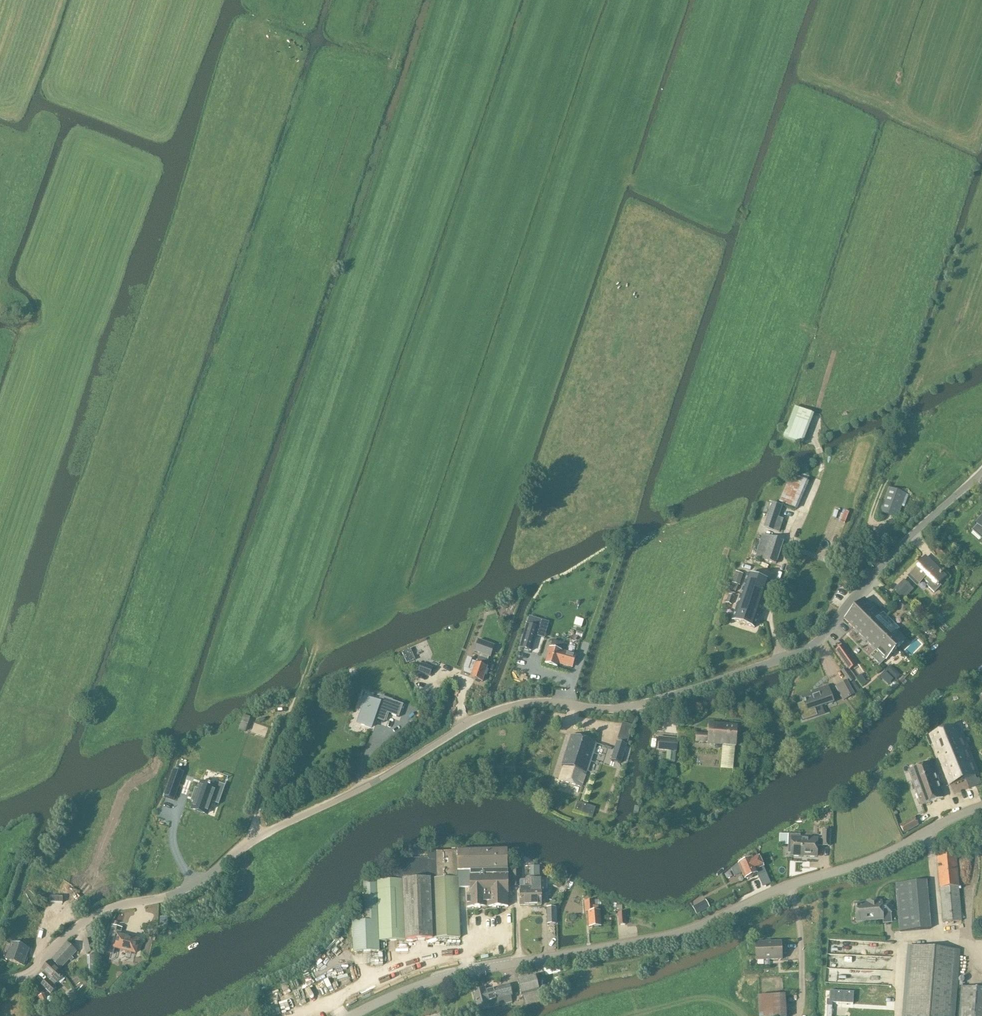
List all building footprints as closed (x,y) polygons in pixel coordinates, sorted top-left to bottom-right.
[(811,414),(794,408),(783,437),(800,443),(811,414)] [(806,481),(790,475),(779,501),(795,508),(806,481)] [(896,517),(905,494),(888,488),(880,511),(896,517)] [(773,503),(764,528),(775,531),(780,533),(782,526),(777,524),(783,507),(773,503)] [(975,523),(978,526),(973,531),(981,539),(981,538),(981,516),(975,523)] [(762,534),(755,557),(775,563),(783,540),(762,534)] [(925,577),(930,582),(927,586),(934,593),(938,588),(936,586),(944,577),(924,557),(915,567),(916,568),(909,574),(918,583),(925,577)] [(732,583),(739,585),(743,574),(736,572),(732,583)] [(754,628),(769,582),(747,575),(737,606),(732,620),(754,628)] [(906,586),(902,582),(893,591),(901,598),(905,594),(901,590),(906,586)] [(864,599),(854,609),(886,640),(888,638),(897,648),(905,640),(896,631),(899,628),(887,616),(884,619),(864,599)] [(876,650),(886,640),(854,609),(844,619),(876,650)] [(527,624),(520,648),(526,650),(532,652),(539,628),(527,624)] [(878,652),(872,658),(879,665),(885,659),(885,660),(897,648),(888,638),(886,640),(876,650),(878,652)] [(464,667),(464,666),(463,672),(470,675),(470,673),(471,674),(470,678),(481,682),(488,662),(487,661),(489,656),(490,657),(494,646),(478,640),(474,651),(480,653),(479,658),(478,658),(476,663),(470,661),(470,660),(467,659),(464,667)] [(550,647),(545,663),(557,667),(558,662),(572,666),(575,654),(557,649),(559,644),(558,642),(554,641),(552,642),(550,647)] [(843,645),(835,650),(845,663),(852,658),(843,645)] [(421,663),(418,671),(430,676),(433,667),(421,663)] [(890,665),(886,669),(891,675),(895,671),(890,665)] [(843,700),(853,694),(846,681),(836,687),(843,700)] [(804,704),(799,706),(804,721),(817,716),(814,709),(815,708),(832,702),(827,686),(818,689),(817,690),(818,692),(813,694),(801,698),(804,704)] [(363,708),(359,719),(363,720),(361,727),(371,731),(376,718),(377,719),(386,722),(389,713),(399,717),(403,705),(381,697),(379,703),(370,700),(367,709),(363,708)] [(696,734),(696,741),(722,744),(735,745),(737,727),(710,725),(709,735),(696,734)] [(949,786),(975,775),(955,725),(926,737),(930,747),(933,746),(949,786)] [(693,741),(694,733),(677,732),(677,740),(693,741)] [(581,787),(595,743),(570,735),(561,765),(563,765),(559,780),(581,787)] [(675,762),(677,740),(658,738),(657,749),(667,750),(666,761),(675,762)] [(611,760),(621,763),(627,744),(617,741),(611,760)] [(921,805),(943,797),(930,763),(909,771),(921,805)] [(584,804),(581,813),(592,817),(595,808),(584,804)] [(904,833),(918,825),(914,818),(900,826),(904,833)] [(154,825),(148,841),(155,844),(162,828),(154,825)] [(789,835),(789,847),(791,847),(790,854),(790,855),(816,856),(817,846),(829,846),(829,830),(822,830),(822,839),(817,839),(800,838),(800,835),(791,835),(789,835)] [(364,921),(352,921),(353,952),(379,951),(379,941),(460,938),(458,888),(470,887),(471,896),(467,896),(467,908),(480,908),(480,909),(487,909),(487,907),(508,907),(506,850),(427,852),(427,856),(393,857),(394,880),(363,881),(364,921)] [(943,923),(961,921),(958,886),(955,854),(937,856),(943,923)] [(758,878),(766,874),(763,867),(758,857),(751,860),(751,859),(738,864),(738,865),(736,867),(731,869),(734,876),(739,874),(742,873),(744,879),(746,879),(747,879),(748,879),(751,878),(752,876),(756,874),(758,878)] [(911,882),(929,881),(928,870),(910,871),(911,882)] [(530,905),(529,877),(526,877),(526,884),(525,884),(525,888),(519,888),(519,905),(530,905)] [(533,877),(529,877),(530,905),(541,905),(540,888),(534,888),(533,877)] [(890,913),(891,913),(890,902),(881,903),(881,901),(879,901),(879,900),(867,901),(867,902),(854,904),(856,921),(882,919),(882,912),(890,911),(890,913)] [(589,927),(600,926),(599,912),(598,912),(597,906),(594,906),(593,901),(584,901),(585,912),(588,912),(589,927)] [(547,923),(555,923),(555,907),(547,907),(547,923)] [(19,919),(15,931),(33,937),(37,925),(19,919)] [(87,928),(90,939),(92,938),(94,951),(98,951),(98,938),(97,934),(96,923),(87,928)] [(138,940),(120,935),(122,928),(112,925),(109,937),(109,938),(105,952),(112,954),(114,947),(135,953),(138,940)] [(15,931),(11,943),(29,949),(33,937),(15,931)] [(87,954),(94,951),(92,938),(90,939),(83,941),(87,954)] [(756,960),(782,959),(781,942),(755,943),(756,960)] [(11,943),(6,959),(23,965),(25,962),(26,961),(27,957),(27,956),(29,949),(11,943)] [(51,960),(60,969),(77,952),(67,943),(51,960)] [(903,1015),(953,1015),(959,950),(909,946),(903,1015)] [(60,970),(60,969),(51,960),(42,969),(50,976),(41,985),(50,994),(57,988),(54,985),(64,975),(60,970)] [(526,1005),(541,1000),(535,976),(518,981),(522,995),(523,995),(526,1005)] [(485,991),(485,989),(480,990),(479,989),(476,989),(475,991),(473,992),(478,1010),(511,1002),(509,996),(512,995),(509,985),(485,991)] [(961,986),(959,1015),(981,1015),(981,988),(961,986)] [(855,993),(829,990),(826,1014),(832,1014),(833,1006),(854,1008),(855,993)] [(44,993),(41,995),(47,1008),(50,1007),(44,993)]
